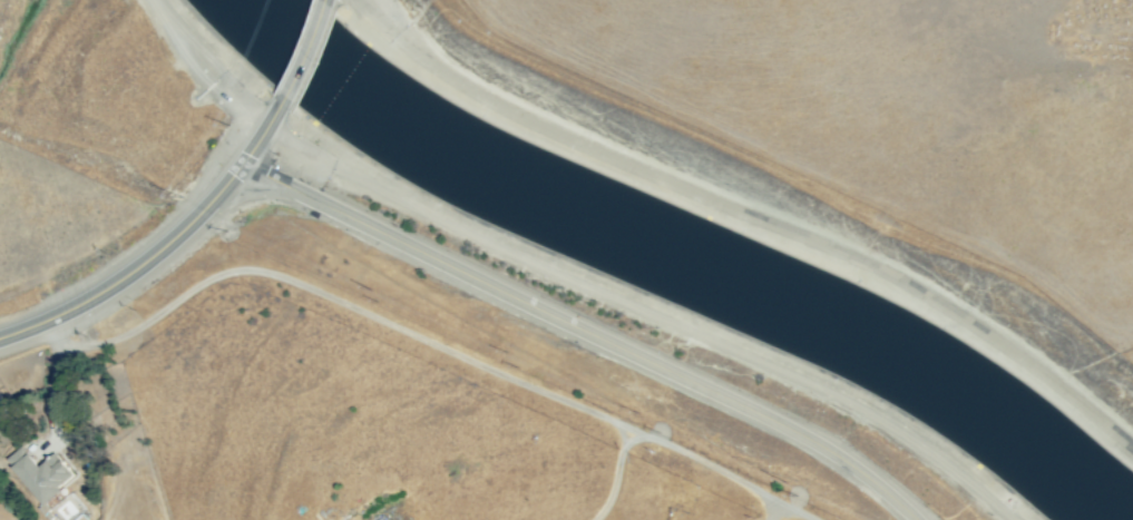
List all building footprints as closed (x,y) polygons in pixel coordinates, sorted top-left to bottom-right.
[(36,467),(22,450),(5,463),(40,506),(74,478),(53,453),(36,467)]
